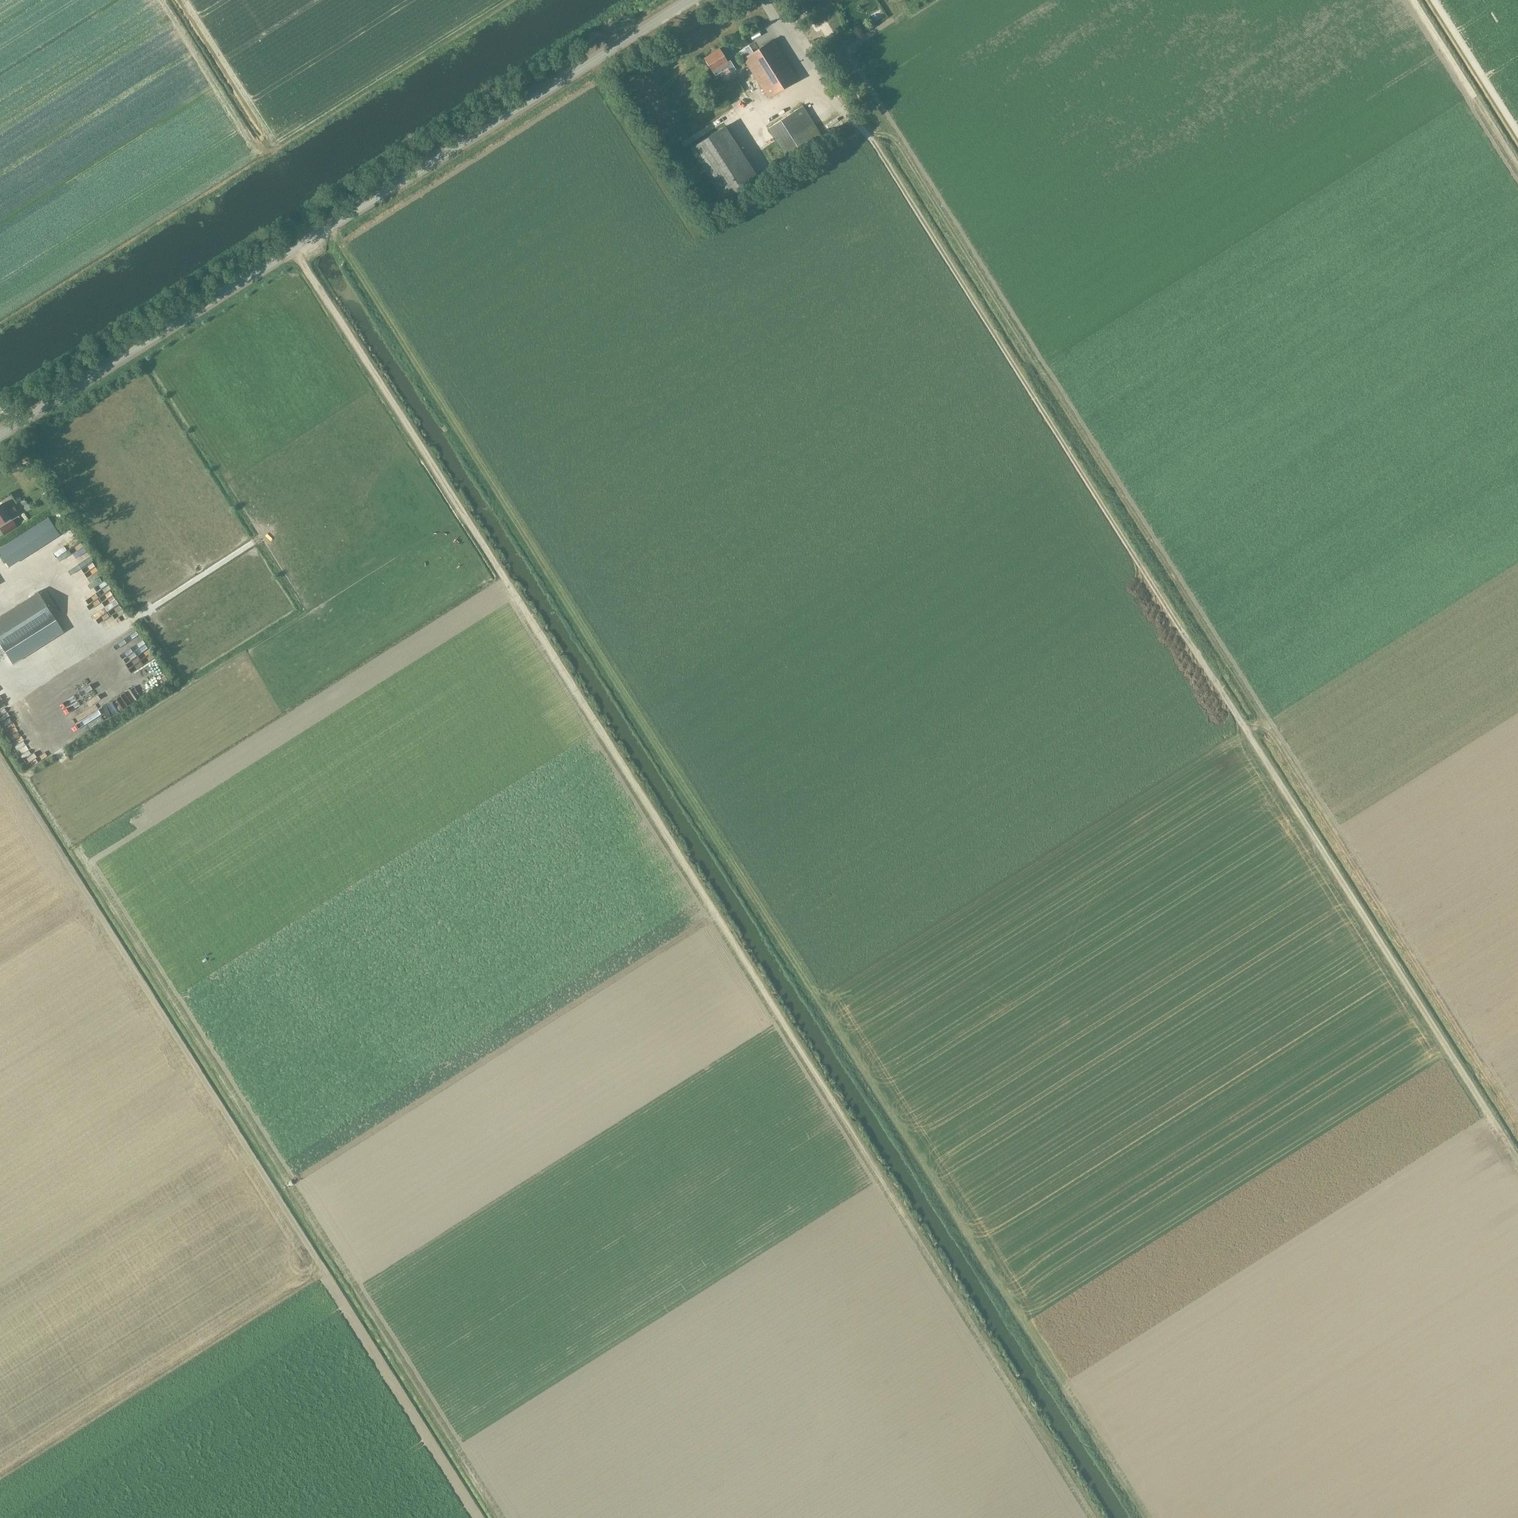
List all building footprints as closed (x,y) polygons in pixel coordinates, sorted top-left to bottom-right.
[(768,97),(797,79),(773,40),(743,58),(768,97)] [(719,49),(704,59),(715,76),(728,68),(731,73),(731,72),(730,70),(735,67),(730,60),(727,62),(719,49)] [(791,163),(825,142),(802,106),(768,128),(791,163)] [(756,178),(722,128),(691,148),(724,199),(740,189),(743,194),(751,188),(748,183),(756,178)] [(17,511),(13,506),(6,510),(2,504),(0,505),(0,524),(11,517),(10,516),(17,511)] [(59,534),(48,517),(0,548),(0,553),(8,566),(59,534)] [(90,582),(100,577),(92,561),(82,566),(90,582)] [(0,616),(0,645),(4,652),(55,621),(38,593),(0,616)]
